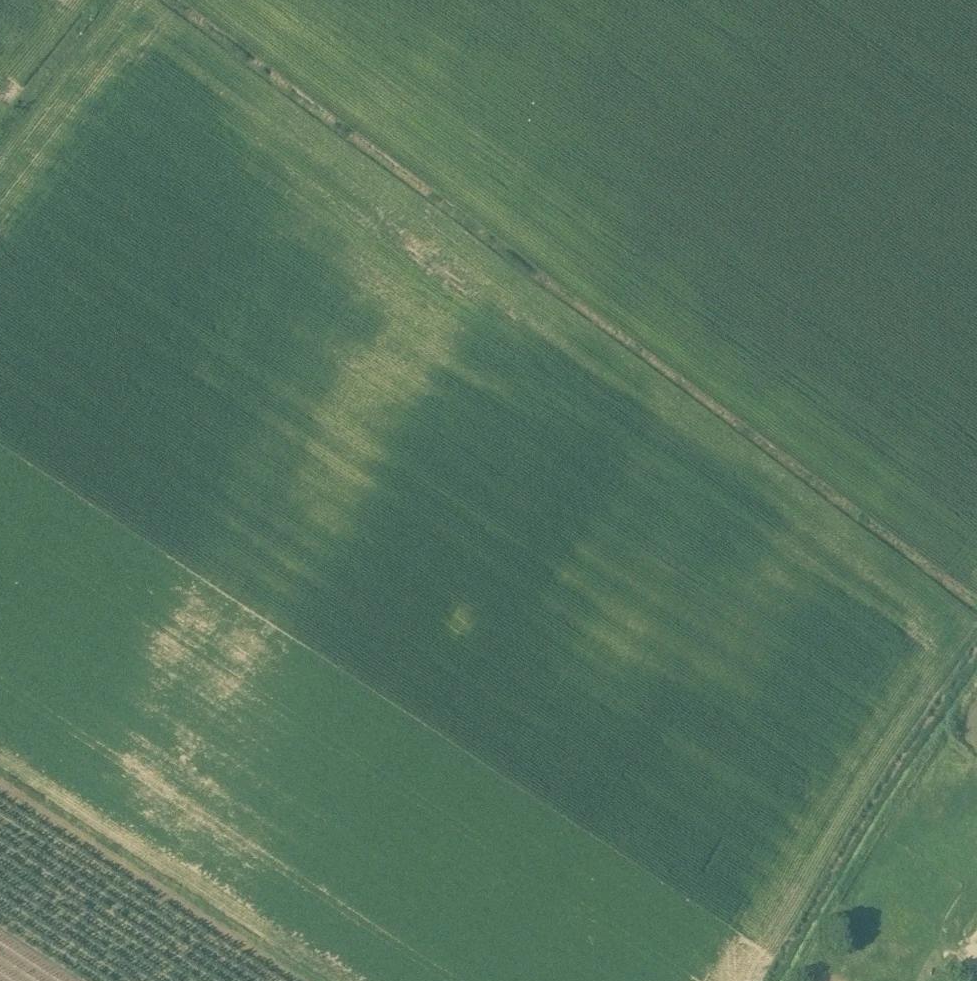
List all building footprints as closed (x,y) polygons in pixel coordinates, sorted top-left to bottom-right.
[(969,980),(976,980),(976,969),(969,980)]
